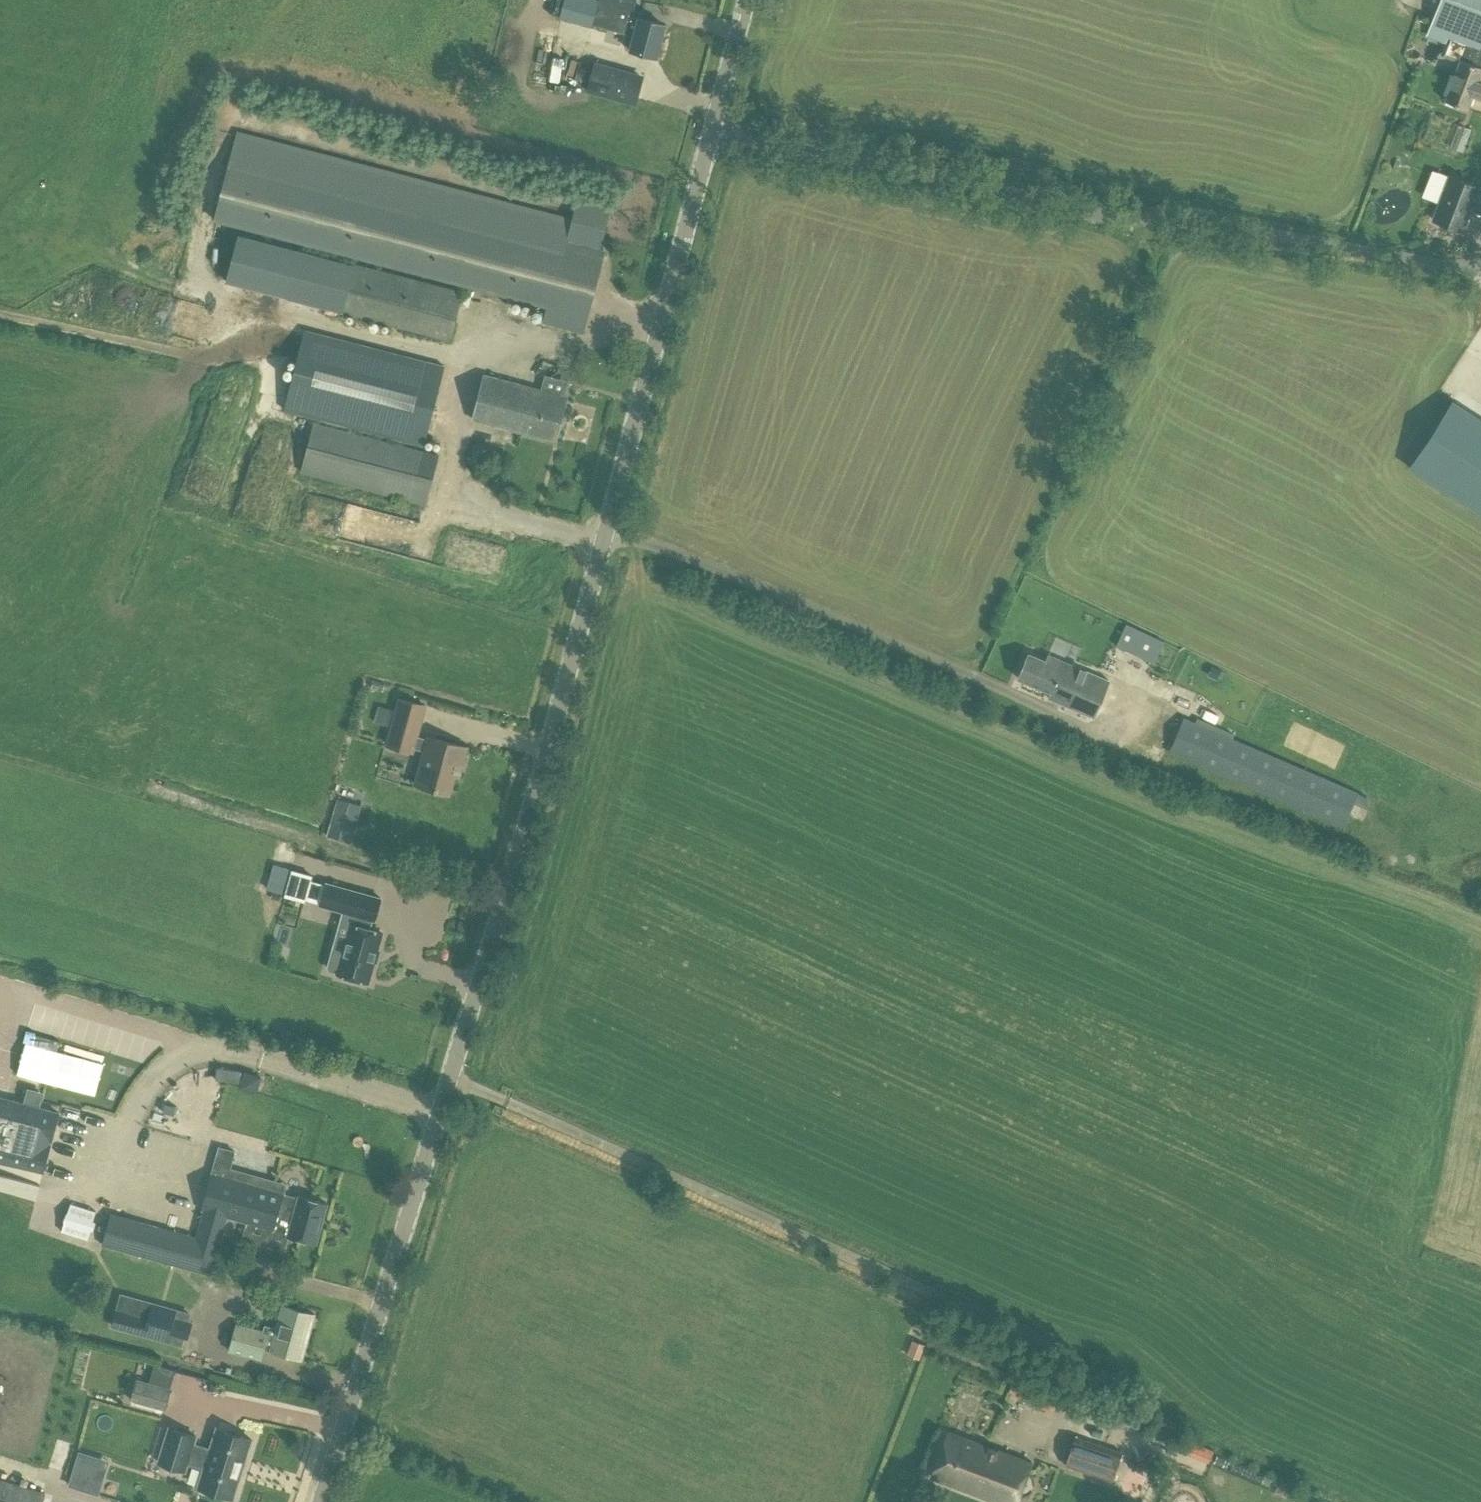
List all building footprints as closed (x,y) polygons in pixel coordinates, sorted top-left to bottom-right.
[(559,17),(594,26),(594,24),(631,34),(628,48),(630,49),(657,56),(661,40),(665,24),(638,17),(631,15),(635,0),(607,0),(607,1),(602,0),(564,0),(559,17)] [(1429,30),(1466,44),(1480,49),(1480,0),(1440,0),(1429,30)] [(1445,100),(1467,109),(1472,95),(1480,98),(1480,82),(1478,81),(1480,72),(1480,49),(1466,44),(1451,84),(1445,100)] [(596,64),(589,90),(635,103),(642,77),(596,64)] [(1451,122),(1445,146),(1459,150),(1465,125),(1451,122)] [(229,164),(215,219),(548,306),(544,321),(583,331),(601,261),(604,250),(600,249),(612,204),(578,195),(577,200),(572,218),(238,131),(229,163),(229,164)] [(1439,220),(1461,228),(1469,208),(1480,213),(1480,189),(1455,179),(1439,220)] [(464,291),(356,263),(343,314),(451,341),(464,291)] [(472,291),(464,320),(502,330),(510,301),(472,291)] [(425,446),(445,365),(305,329),(284,410),(425,446)] [(485,373),(473,417),(554,440),(566,396),(485,373)] [(1407,465),(1480,514),(1480,418),(1450,399),(1407,465)] [(301,472),(427,505),(440,454),(315,421),(301,472)] [(1164,641),(1127,624),(1117,645),(1156,663),(1164,641)] [(1049,699),(1087,715),(1094,718),(1111,680),(1051,653),(1048,659),(1030,652),(1019,679),(1052,692),(1049,699)] [(428,704),(399,696),(386,745),(414,753),(416,748),(423,750),(414,782),(450,792),(458,763),(462,764),(467,746),(427,735),(427,737),(419,735),(428,704)] [(1359,792),(1223,732),(1185,716),(1169,754),(1344,828),(1359,792)] [(337,798),(327,835),(351,842),(362,805),(337,798)] [(293,870),(274,864),(266,889),(286,895),(293,870)] [(293,870),(286,895),(305,901),(312,875),(293,870)] [(381,897),(327,883),(321,905),(345,911),(371,918),(375,920),(381,897)] [(333,952),(329,966),(330,969),(338,971),(338,973),(347,975),(349,979),(361,982),(366,980),(369,981),(382,932),(368,928),(371,918),(345,911),(342,922),(351,925),(344,952),(336,950),(333,952)] [(255,1092),(262,1073),(242,1066),(236,1085),(255,1092)] [(50,1143),(51,1140),(52,1140),(59,1113),(0,1097),(0,1159),(43,1171),(51,1143),(50,1143)] [(285,1193),(212,1173),(201,1208),(205,1210),(198,1236),(111,1213),(103,1244),(213,1273),(228,1216),(272,1228),(270,1237),(288,1242),(290,1236),(288,1236),(288,1234),(317,1242),(328,1204),(299,1196),(298,1198),(285,1194),(285,1193)] [(189,1321),(191,1312),(121,1292),(111,1327),(182,1346),(184,1338),(188,1339),(193,1322),(189,1321)] [(274,1333),(237,1322),(230,1349),(262,1359),(265,1348),(302,1358),(315,1314),(282,1305),(274,1333)] [(925,1344),(912,1339),(906,1354),(919,1358),(925,1344)] [(136,1379),(131,1399),(166,1408),(171,1388),(136,1379)] [(1160,1425),(1143,1420),(1139,1433),(1155,1438),(1160,1425)] [(160,1462),(186,1470),(189,1462),(206,1467),(200,1487),(234,1497),(253,1439),(218,1428),(212,1449),(195,1443),(197,1435),(171,1427),(160,1462)] [(1033,1461),(947,1428),(930,1477),(996,1501),(1018,1501),(1033,1461)] [(1123,1451),(1075,1435),(1065,1465),(1114,1482),(1123,1451)] [(1209,1463),(1214,1451),(1181,1436),(1176,1448),(1209,1463)] [(71,1484),(98,1492),(105,1468),(75,1460),(70,1481),(71,1484)] [(45,1491),(0,1477),(0,1501),(42,1501),(45,1491)] [(1286,1496),(1291,1485),(1280,1480),(1275,1491),(1286,1496)]
